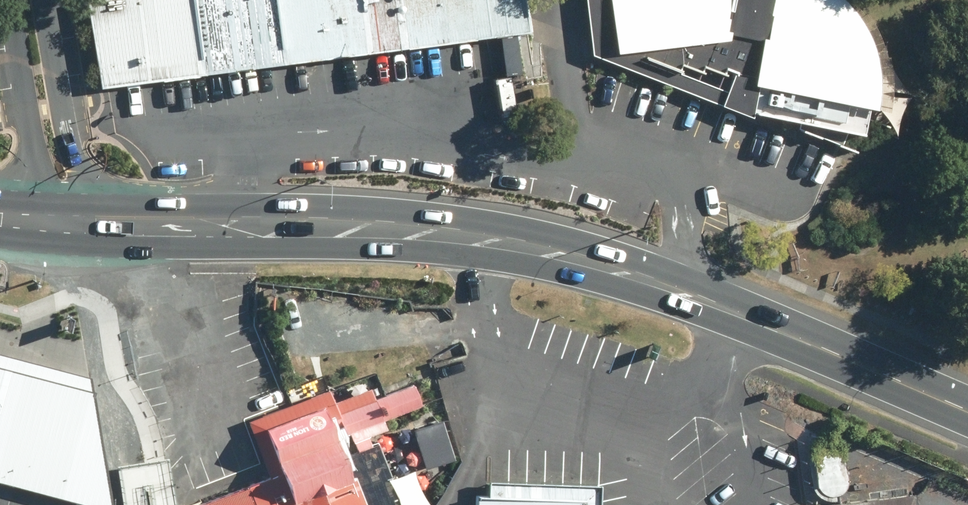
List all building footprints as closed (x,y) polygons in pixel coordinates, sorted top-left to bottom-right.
[(100,88),(529,31),(525,0),(89,0),(100,88)] [(589,56),(750,119),(751,116),(862,137),(867,112),(873,113),(875,98),(876,86),(875,75),(874,63),(871,52),(867,41),(862,30),(856,20),(849,11),(841,2),(839,0),(583,0),(589,56)] [(101,504),(112,504),(87,372),(0,349),(0,477),(101,504)] [(369,415),(408,401),(399,378),(361,392),(357,382),(320,396),(315,384),(233,415),(255,472),(231,481),(232,484),(175,504),(390,504),(363,435),(357,437),(354,431),(373,424),(369,415)] [(451,458),(438,418),(415,426),(428,465),(451,458)] [(811,446),(811,450),(815,481),(817,485),(819,488),(823,491),(827,493),(831,493),(835,493),(839,491),(843,488),(845,485),(847,481),(847,476),(843,446),(841,442),(838,439),(835,436),(831,435),(827,434),(823,435),(819,436),(816,439),(813,442),(811,446)] [(583,479),(472,475),(471,491),(460,491),(459,504),(582,504),(583,479)] [(912,491),(829,502),(829,504),(914,504),(912,491)]
